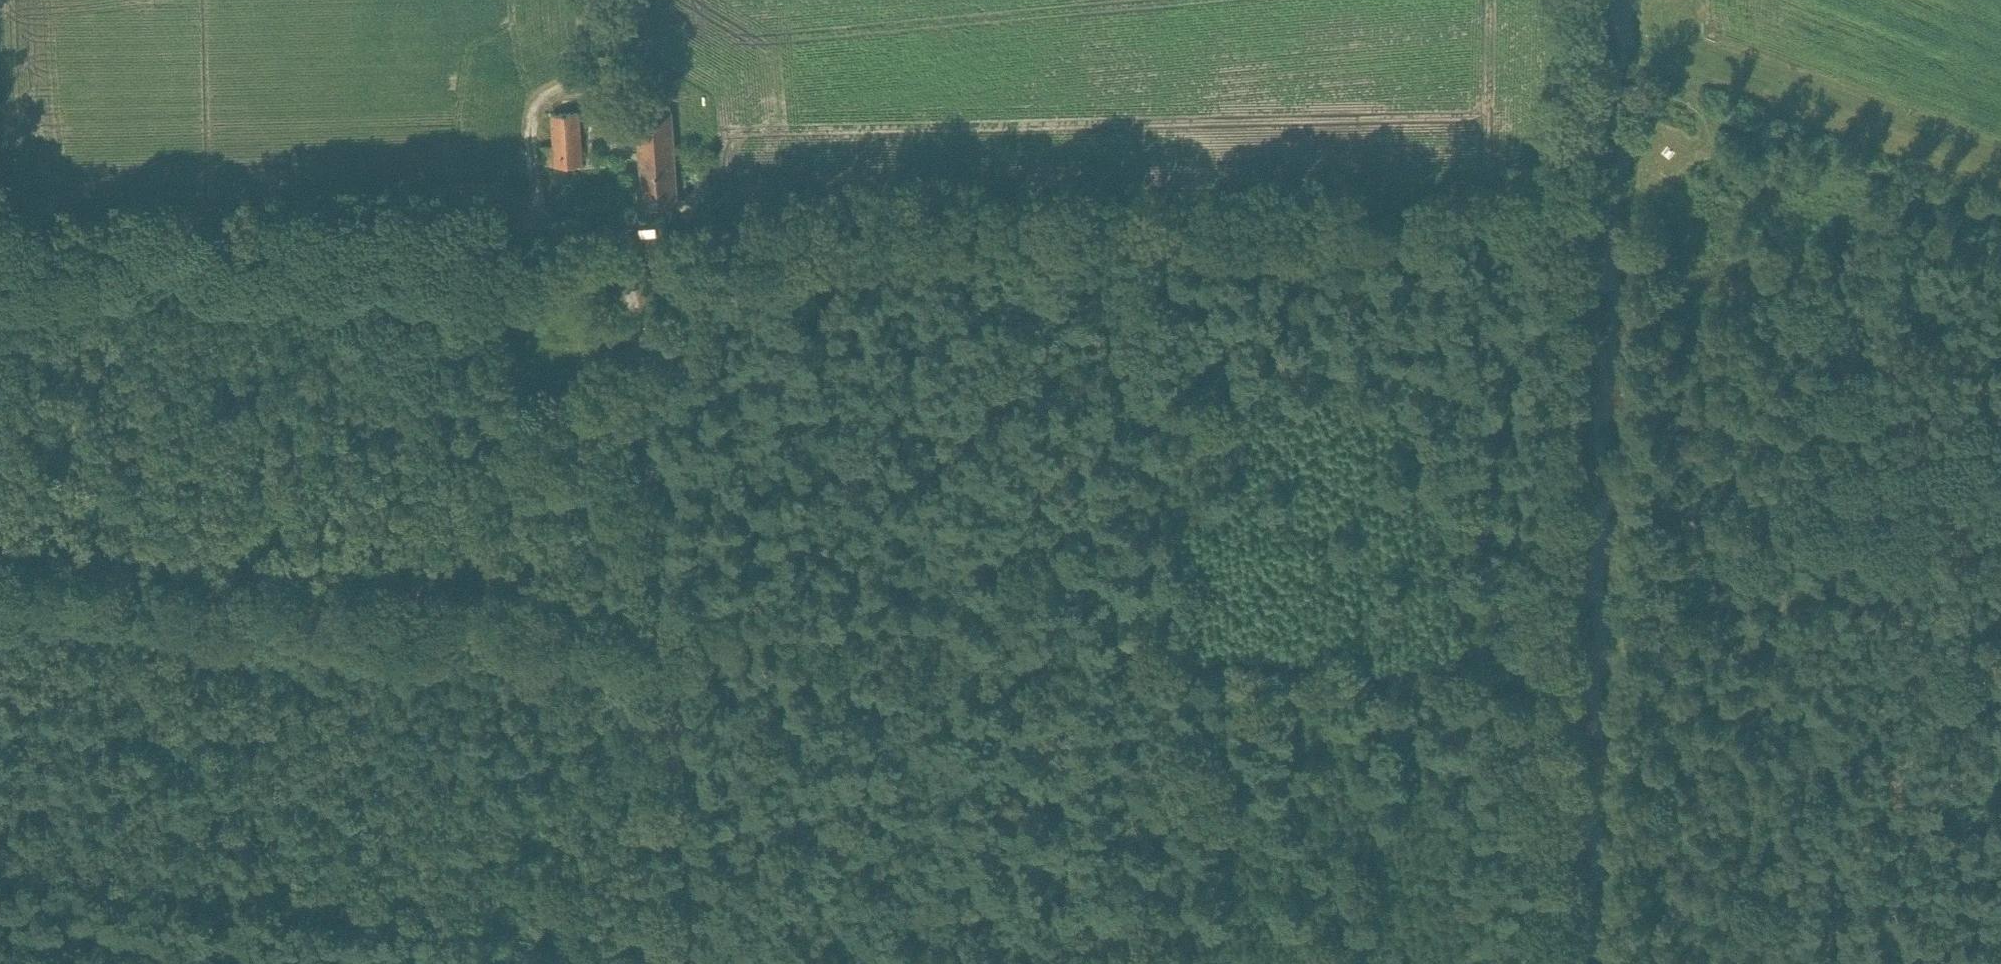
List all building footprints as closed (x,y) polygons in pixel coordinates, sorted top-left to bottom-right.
[(671,108),(637,110),(643,206),(677,204),(671,108)] [(579,111),(551,113),(552,118),(554,146),(555,165),(583,163),(582,148),(581,132),(580,116),(579,111)] [(1975,779),(1964,778),(1963,788),(1974,789),(1975,779)]
